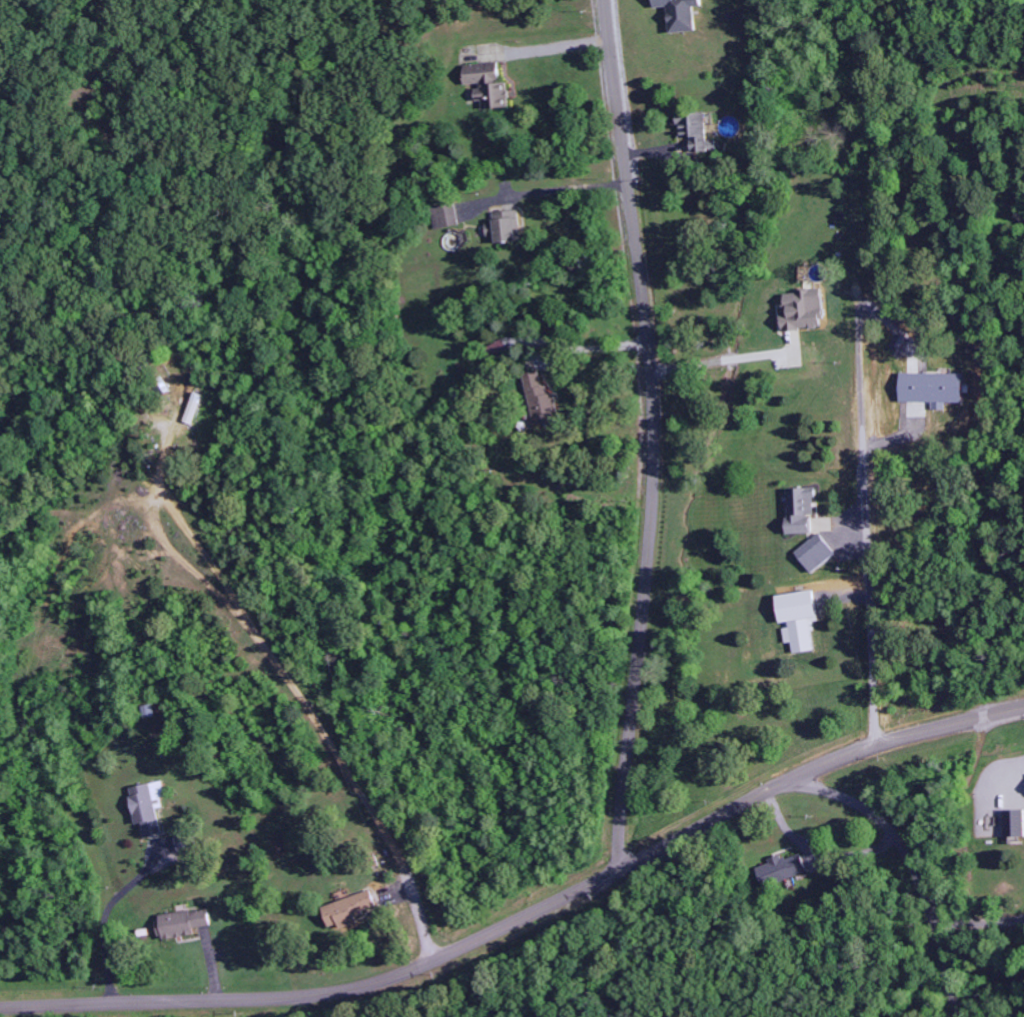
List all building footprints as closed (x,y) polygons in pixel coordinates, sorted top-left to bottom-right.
[(650,9),(650,0),(701,0),(701,6),(693,7),(694,33),(667,34),(666,9),(650,9)] [(458,63),(496,62),(497,79),(506,78),(507,108),(478,109),(476,87),(459,88),(458,63)] [(674,113),(707,110),(711,153),(678,156),(674,113)] [(458,224),(452,203),(429,209),(434,230),(458,224)] [(488,210),(518,209),(520,243),(490,244),(490,237),(483,237),(482,223),(489,222),(488,210)] [(776,293),(823,289),(826,329),(780,332),(776,293)] [(484,345),(517,334),(521,346),(488,357),(484,345)] [(520,371),(537,367),(541,385),(547,384),(549,392),(552,391),(557,411),(546,414),(549,426),(533,429),(520,371)] [(181,420),(193,391),(203,396),(190,425),(181,420)] [(785,487),(816,486),(817,497),(812,497),(813,502),(817,502),(818,534),(784,535),(784,517),(786,517),(785,501),(782,501),(782,497),(786,497),(785,487)] [(825,554),(809,538),(793,554),(810,569),(825,554)] [(773,595),(812,588),(818,621),(814,622),(815,629),(812,630),(815,650),(791,654),(789,641),(784,642),(781,628),(787,627),(786,620),(777,622),(773,595)] [(141,706),(152,704),(154,718),(143,720),(141,706)] [(127,787),(161,780),(172,834),(138,841),(127,787)] [(1000,809),(1021,808),(1022,845),(1006,845),(1006,834),(1001,834),(1000,809)] [(753,868),(768,862),(767,859),(778,854),(780,858),(798,851),(806,872),(792,878),(794,882),(783,887),(780,881),(761,888),(753,868)] [(319,907),(335,900),(332,893),(345,888),(347,895),(367,887),(375,906),(363,910),(364,914),(327,929),(319,907)] [(176,913),(175,904),(186,902),(187,910),(207,907),(212,933),(199,935),(200,940),(177,944),(176,939),(160,942),(159,936),(157,936),(154,920),(156,920),(155,917),(176,913)] [(147,928),(148,935),(136,936),(135,929),(147,928)]
